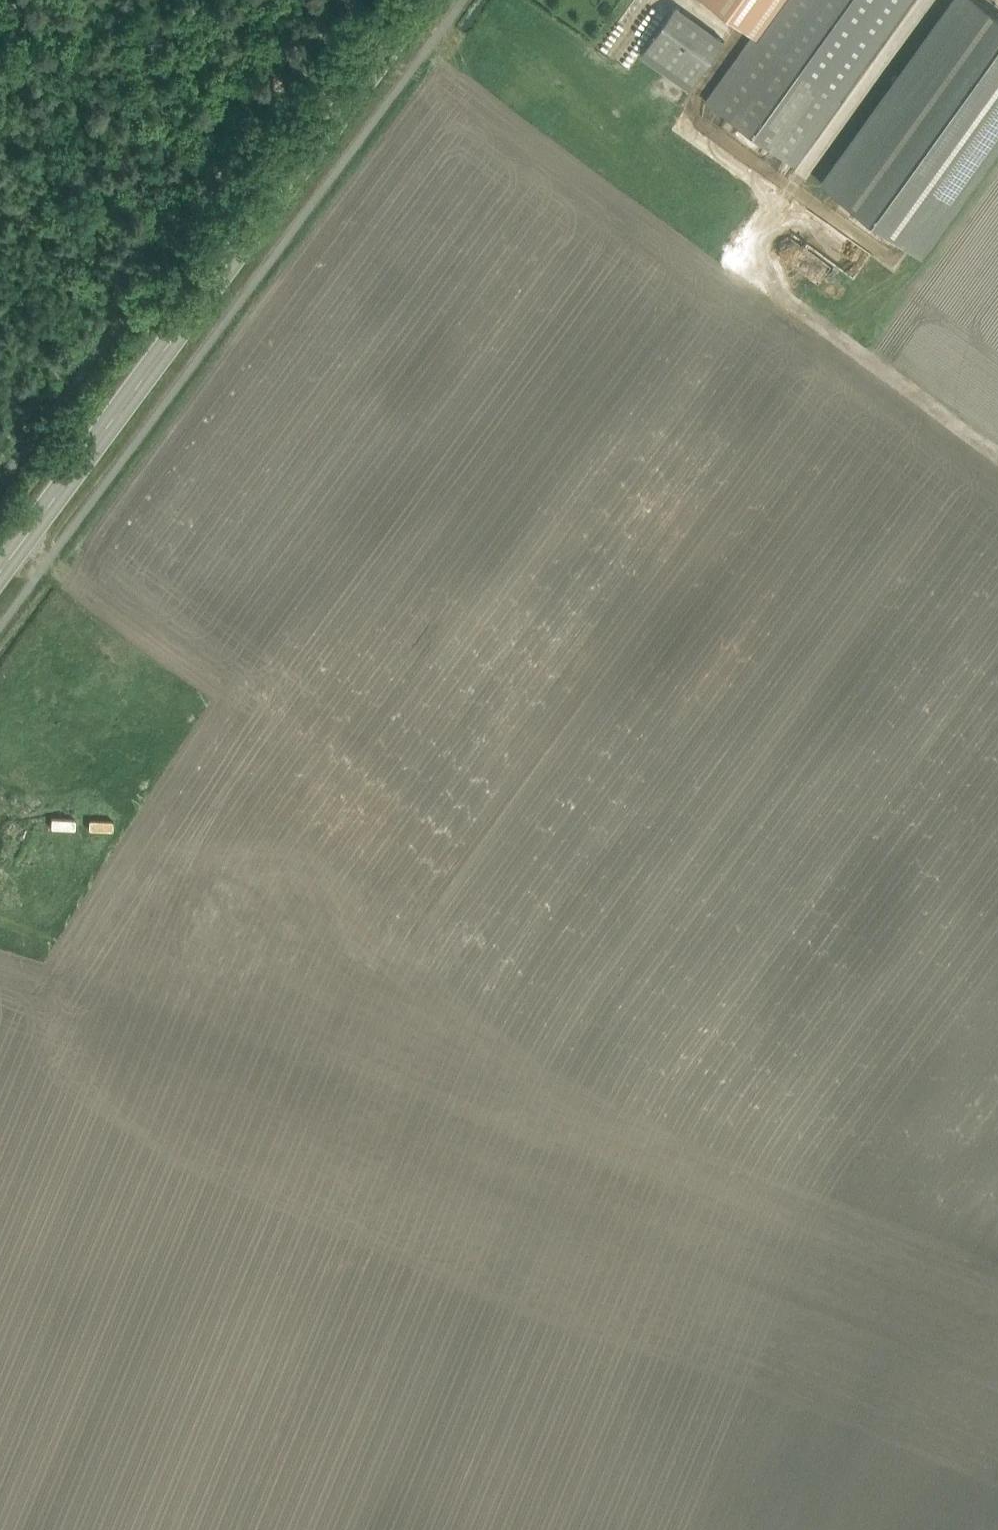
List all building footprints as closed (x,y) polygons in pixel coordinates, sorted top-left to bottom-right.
[(760,38),(787,0),(707,0),(760,38)] [(717,97),(798,155),(910,0),(787,0),(760,38),(717,97)] [(980,0),(957,0),(825,185),(920,253),(997,143),(997,13),(980,0)] [(726,42),(677,7),(640,57),(689,93),(726,42)]
